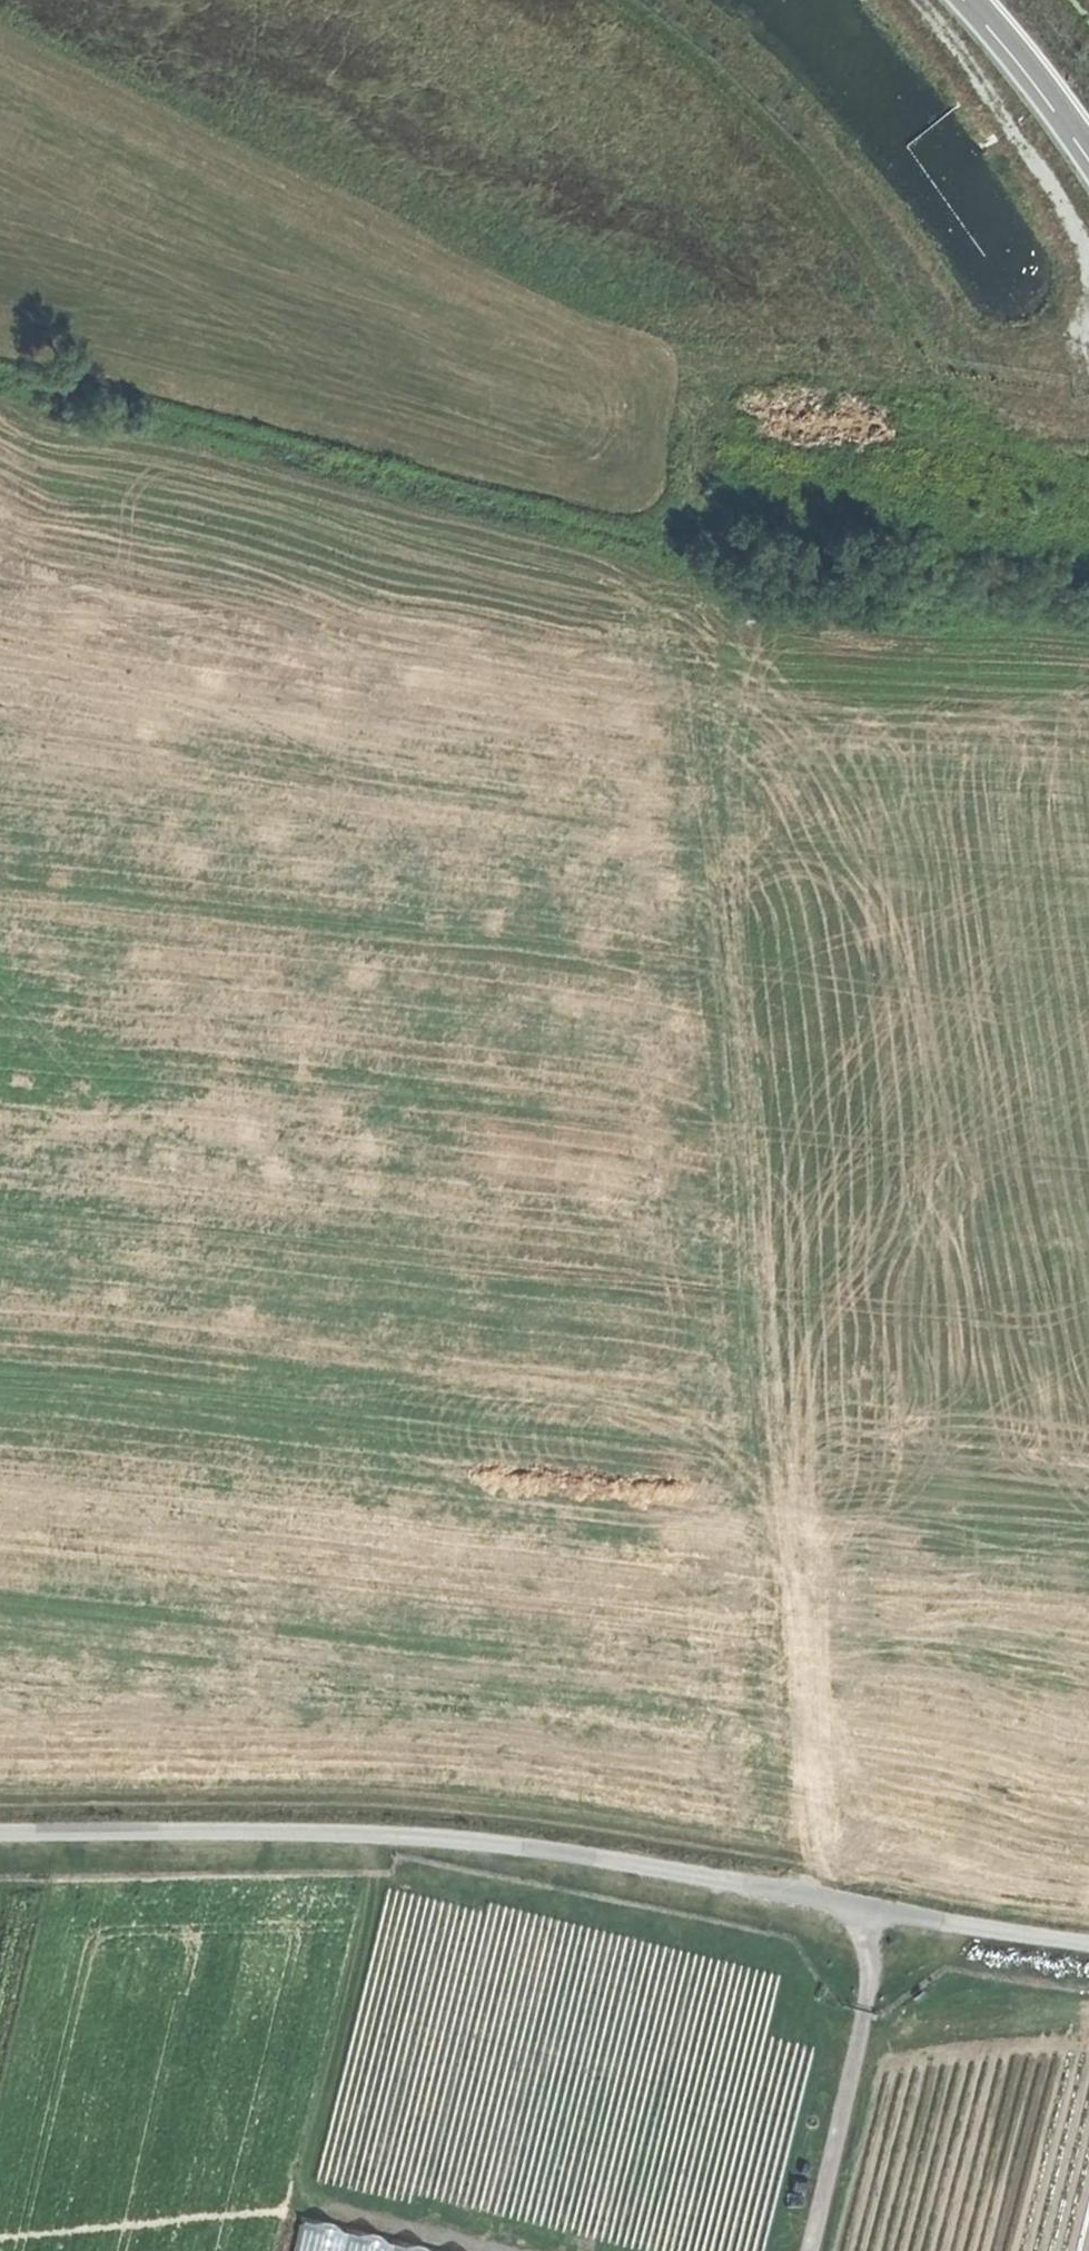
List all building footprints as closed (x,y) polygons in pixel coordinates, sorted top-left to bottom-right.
[(303,2216),(294,2250),(432,2250),(303,2216)]
